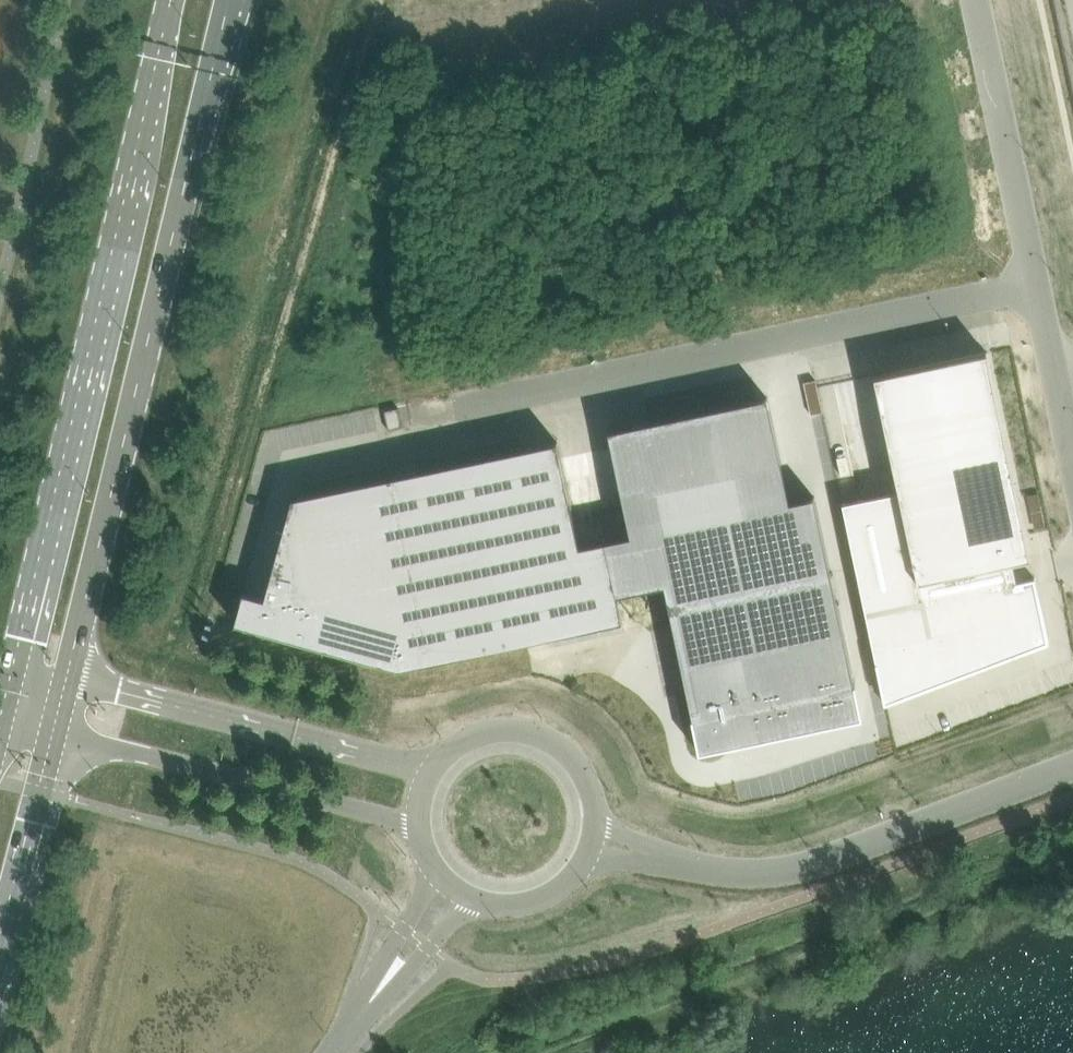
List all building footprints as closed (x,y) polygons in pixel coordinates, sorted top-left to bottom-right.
[(1031,557),(988,352),(875,375),(899,491),(843,503),(885,703),(984,666),(1049,641),(1035,576),(1017,580),(1013,561),(1031,557)] [(631,535),(606,540),(618,594),(665,584),(693,718),(692,718),(700,752),(863,717),(856,683),(855,683),(815,496),(790,501),(768,397),(609,430),(631,535)] [(385,410),(389,429),(403,426),(399,407),(385,410)] [(244,592),(236,622),(400,668),(527,641),(623,620),(618,594),(606,540),(580,545),(558,441),(293,497),(265,597),(244,592)]
